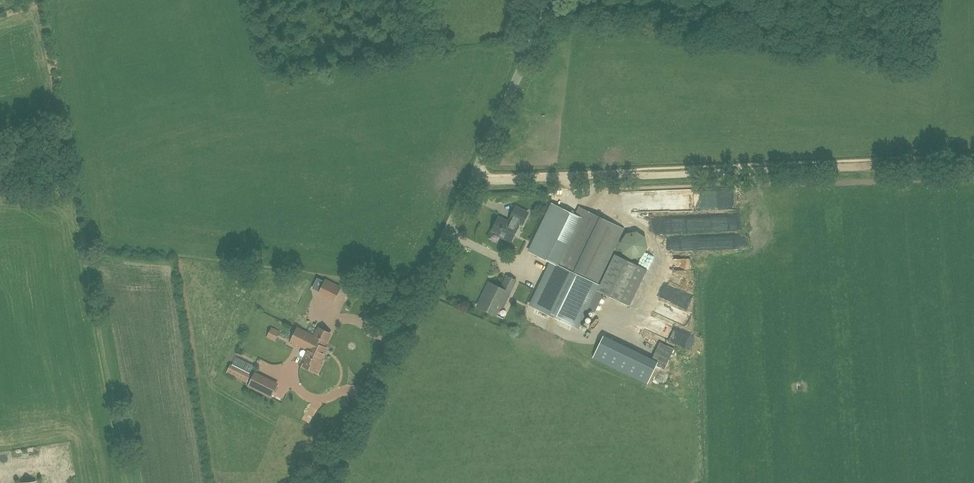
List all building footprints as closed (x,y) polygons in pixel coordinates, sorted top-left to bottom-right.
[(580,207),(576,215),(552,203),(528,251),(550,261),(528,305),(578,330),(597,291),(629,306),(647,271),(615,255),(600,285),(598,283),(624,229),(580,207)] [(499,217),(492,230),(499,234),(498,235),(511,242),(518,226),(520,223),(523,224),(526,216),(529,212),(516,206),(514,210),(510,218),(512,219),(510,222),(499,217)] [(674,261),(674,274),(693,274),(693,261),(674,261)] [(503,307),(516,280),(507,276),(501,288),(489,282),(483,295),(484,296),(479,307),(495,315),(500,306),(503,307)] [(326,280),(320,293),(334,300),(341,288),(326,280)] [(300,306),(301,316),(314,314),(311,299),(301,300),(302,305),(300,306)] [(634,330),(643,336),(658,314),(650,308),(634,330)] [(298,329),(290,343),(300,348),(301,346),(307,349),(303,358),(307,361),(304,366),(317,373),(323,362),(320,360),(326,348),(324,347),(331,334),(319,328),(319,329),(315,337),(307,333),(298,329)] [(230,365),(226,374),(246,383),(250,375),(249,375),(254,366),(236,358),(231,366),(230,365)] [(255,373),(249,386),(271,397),(278,384),(255,373)] [(331,400),(325,411),(334,416),(340,405),(331,400)] [(315,421),(319,412),(312,409),(307,418),(315,421)]
